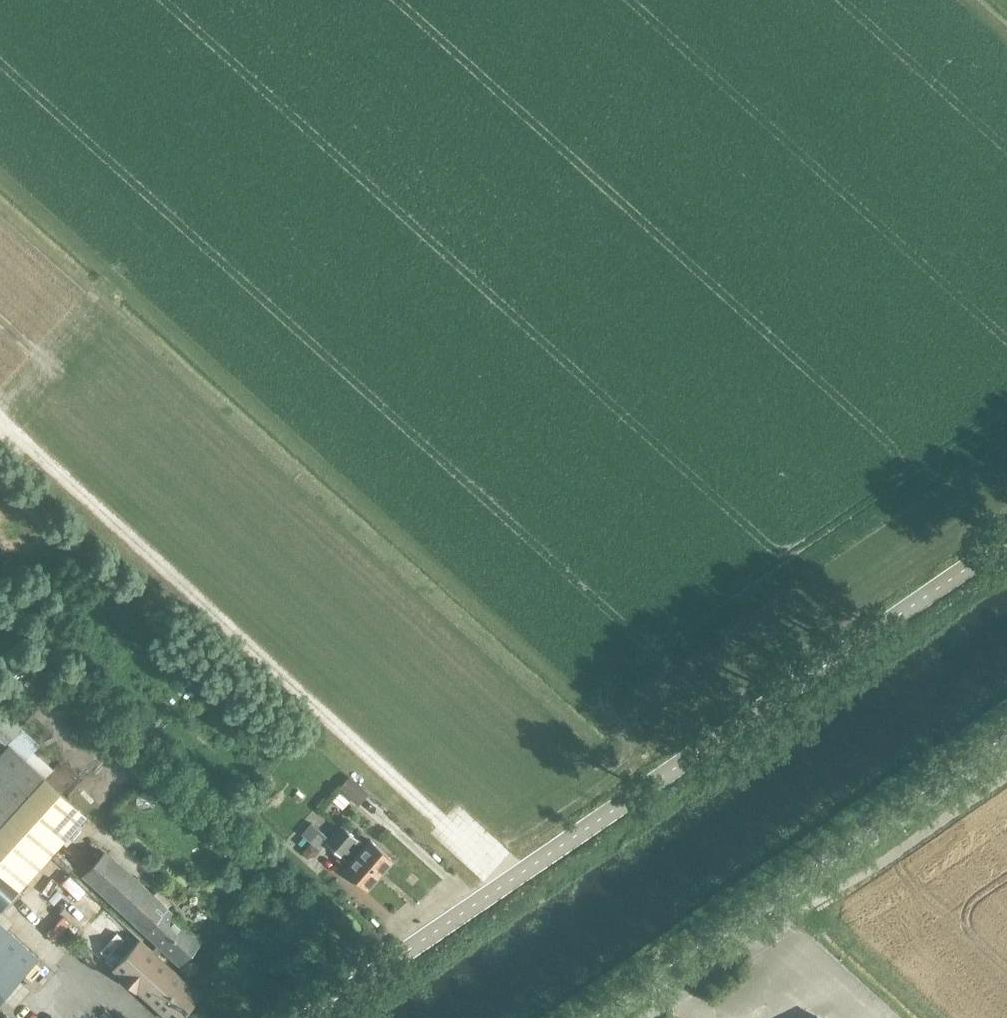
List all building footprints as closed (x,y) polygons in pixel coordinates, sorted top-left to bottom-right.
[(9,744),(0,754),(0,873),(19,890),(87,814),(21,754),(35,739),(21,726),(7,742),(9,744)] [(340,790),(360,808),(371,796),(351,778),(340,790)] [(325,841),(329,837),(312,822),(301,834),(310,841),(320,849),(326,842),(325,841)] [(395,861),(373,841),(367,847),(344,826),(336,834),(381,876),(395,861)] [(368,890),(381,876),(336,834),(328,843),(351,864),(346,870),(368,890)] [(311,859),(320,849),(310,841),(301,851),(311,859)] [(166,1017),(180,1017),(201,996),(160,957),(165,951),(180,964),(203,939),(108,852),(85,877),(160,946),(154,952),(141,941),(115,970),(166,1017)] [(1,1002),(40,960),(0,923),(0,1003),(1,1002)]
